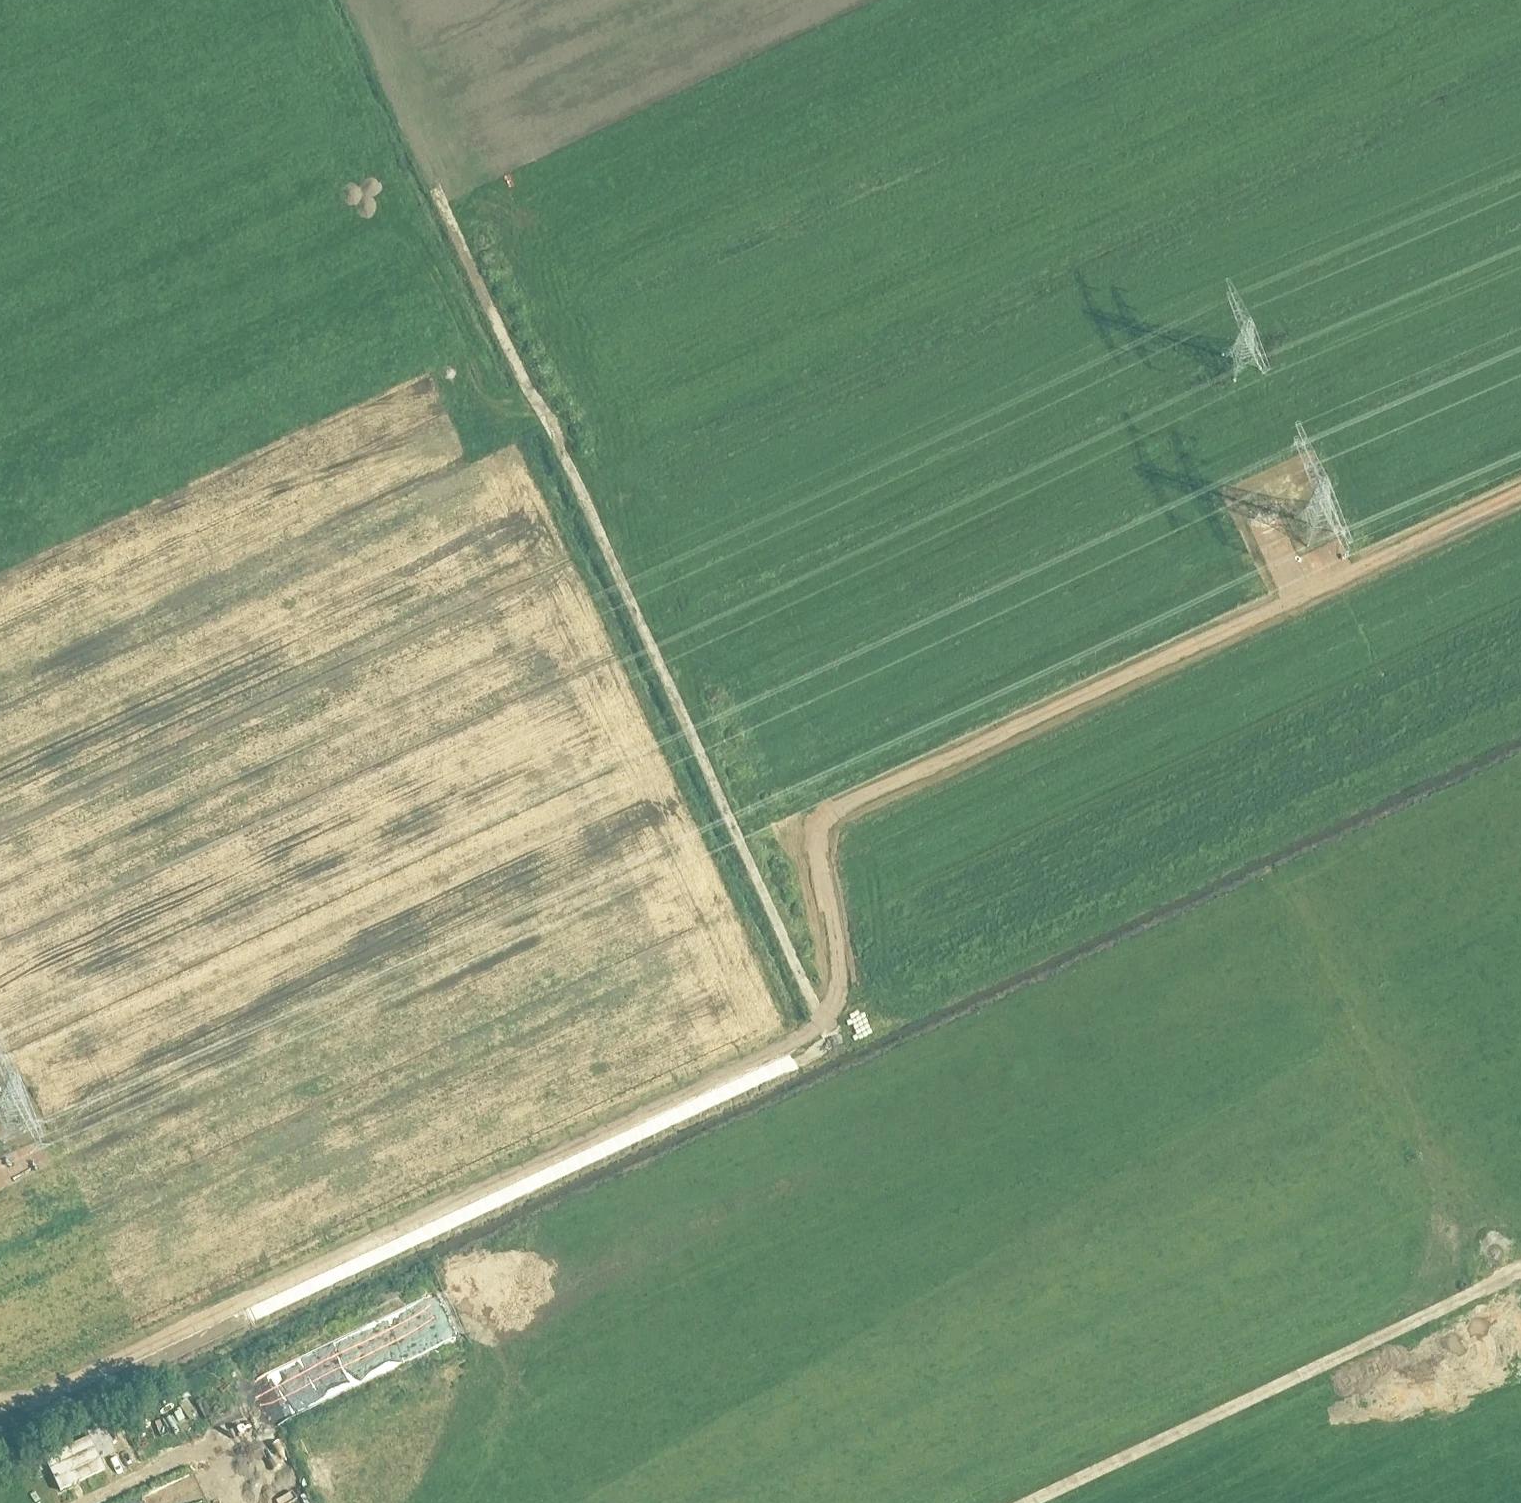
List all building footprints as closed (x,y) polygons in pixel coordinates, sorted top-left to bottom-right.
[(88,1439),(45,1459),(59,1491),(103,1470),(88,1439)]
